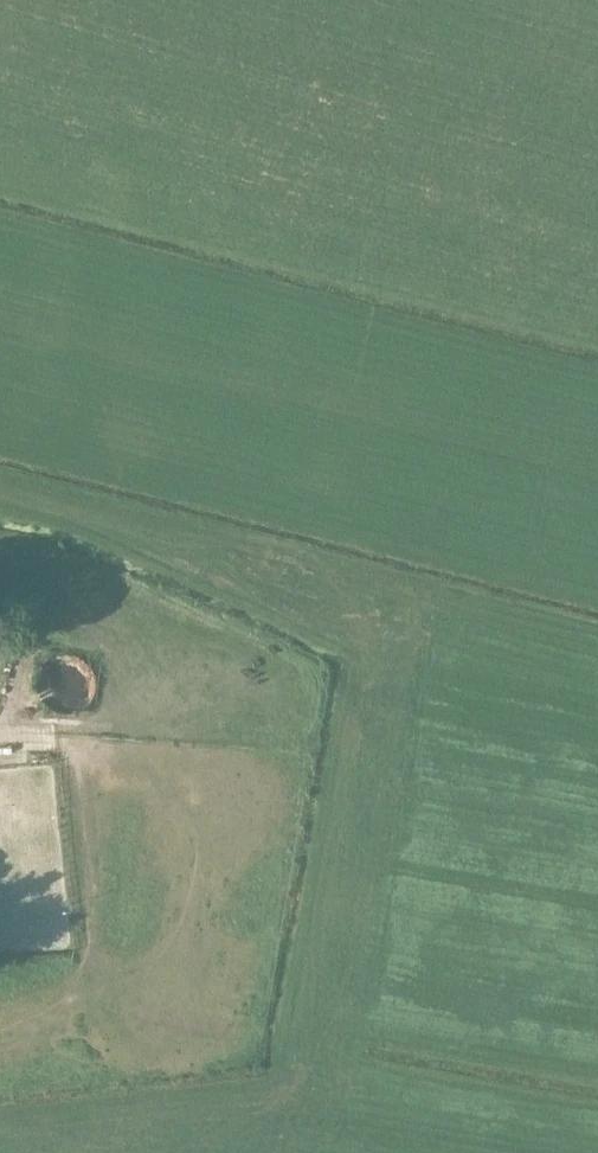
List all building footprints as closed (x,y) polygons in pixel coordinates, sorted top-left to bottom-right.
[(95,685),(95,683),(95,680),(95,678),(94,675),(93,673),(92,670),(91,668),(90,666),(88,664),(87,662),(85,660),(83,659),(80,657),(78,656),(76,655),(73,654),(71,654),(68,653),(66,653),(63,653),(61,654),(58,654),(56,655),(51,657),(49,659),(47,660),(45,662),(43,664),(41,666),(40,668),(39,670),(38,673),(37,675),(37,678),(36,680),(36,683),(36,685),(37,688),(37,691),(38,693),(39,695),(40,698),(41,700),(43,702),(45,704),(47,706),(49,707),(51,709),(56,711),(61,712),(63,712),(66,712),(68,712),(71,712),(76,711),(80,708),(83,707),(85,706),(87,704),(88,702),(90,700),(91,698),(92,695),(93,693),(94,691),(95,688),(95,685)]
